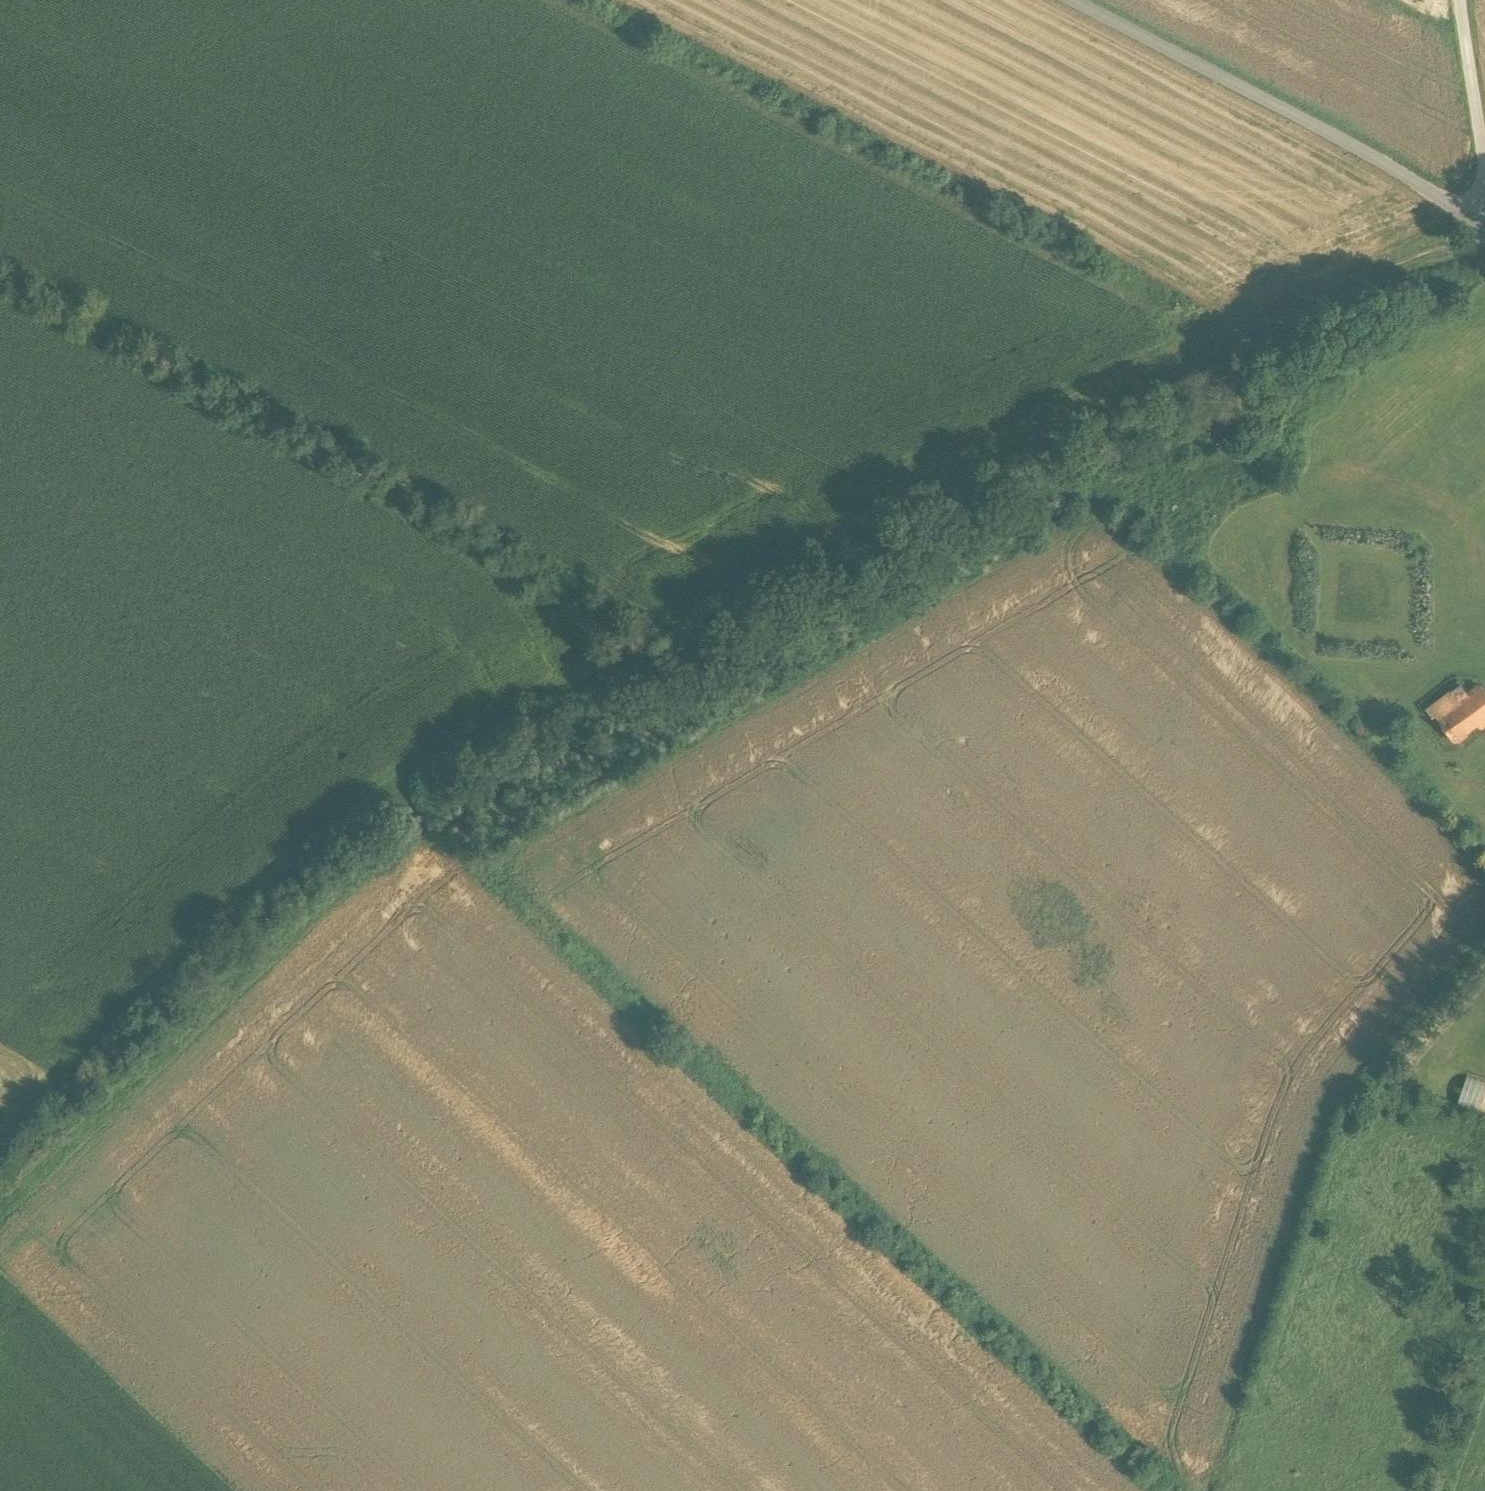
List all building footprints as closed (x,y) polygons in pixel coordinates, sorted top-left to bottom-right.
[(1418,714),(1427,726),(1435,721),(1453,743),(1484,720),(1484,691),(1482,686),(1469,695),(1460,684),(1418,714)] [(1461,1108),(1484,1114),(1484,1086),(1468,1081),(1461,1108)]
